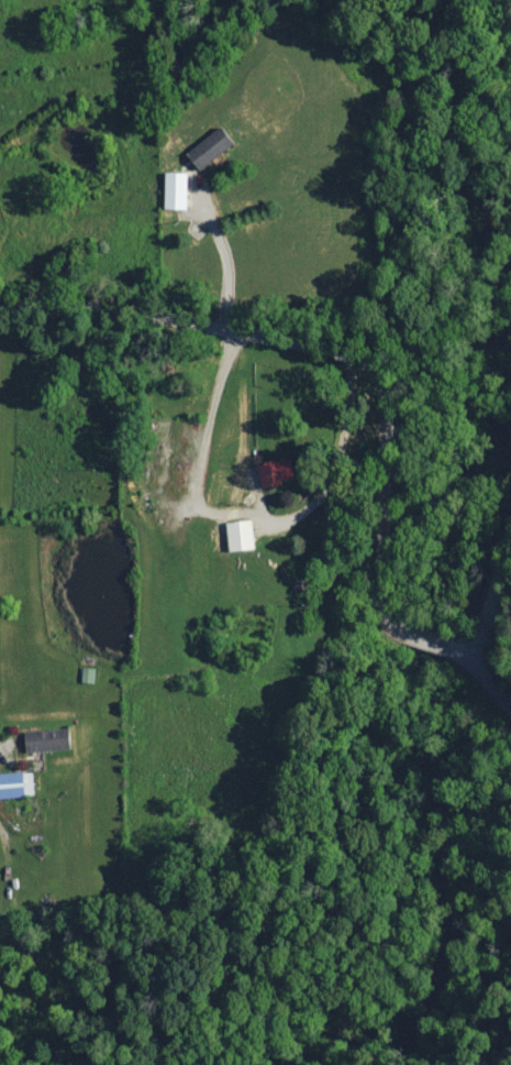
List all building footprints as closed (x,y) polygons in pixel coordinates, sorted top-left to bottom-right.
[(195,168),(233,145),(222,126),(184,149),(195,168)] [(163,208),(185,208),(186,172),(163,171),(163,208)] [(255,463),(259,484),(292,478),(288,457),(255,463)] [(227,551),(253,548),(250,518),(224,521),(227,551)] [(24,750),(68,750),(68,729),(23,730),(24,750)] [(32,796),(31,771),(0,772),(0,797),(32,796)]
